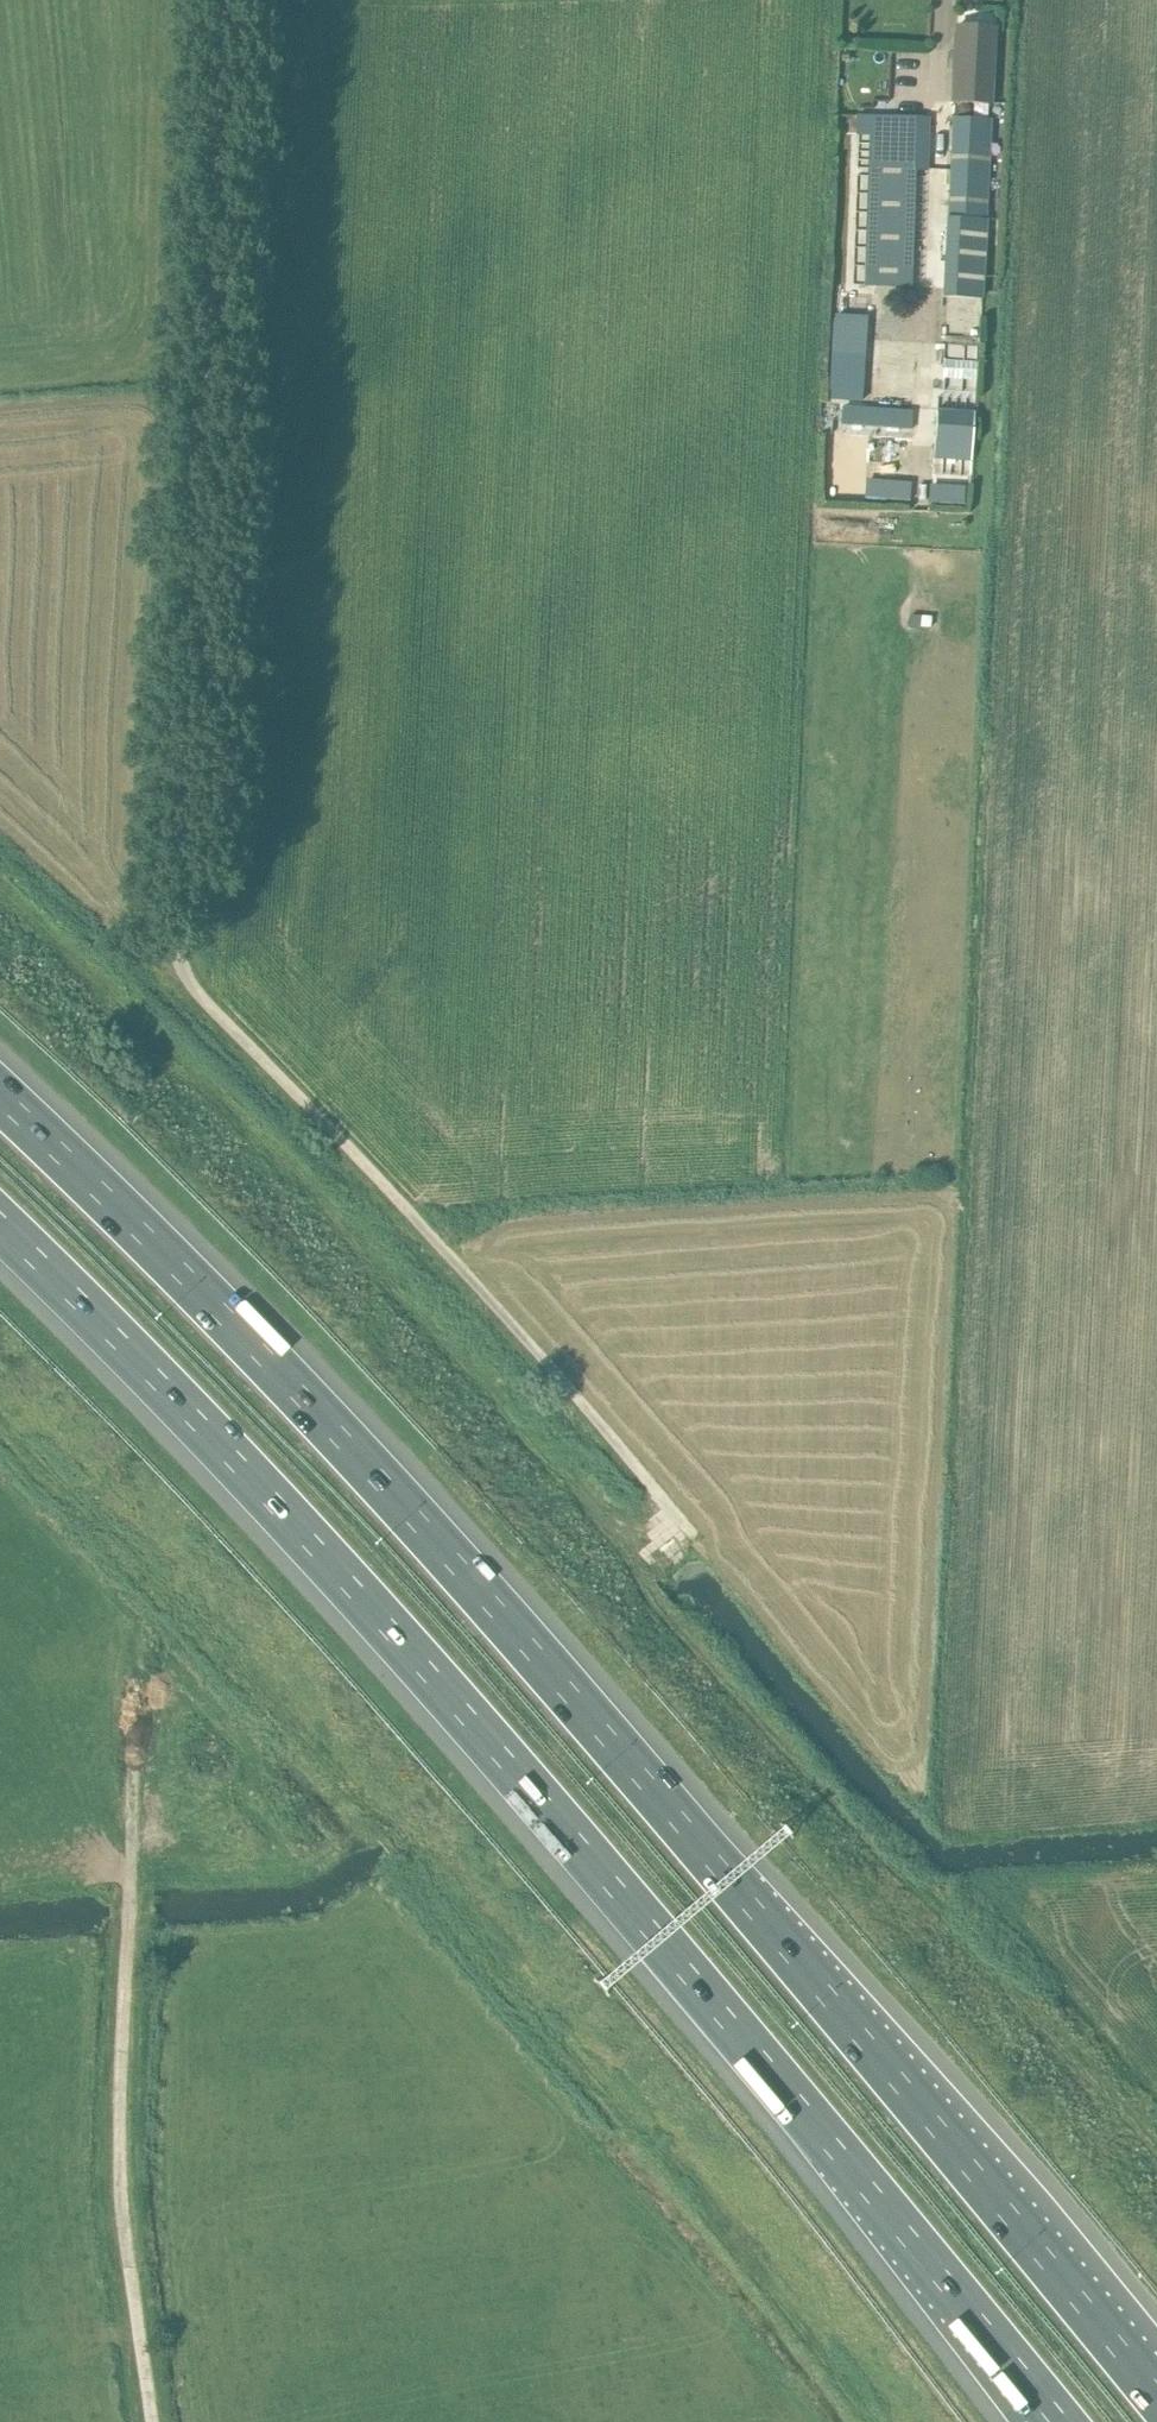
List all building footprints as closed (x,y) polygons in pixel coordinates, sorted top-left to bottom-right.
[(951,103),(989,105),(994,28),(956,26),(951,103)] [(903,175),(896,167),(926,167),(926,136),(928,136),(929,116),(871,115),(865,284),(911,286),(915,175),(903,175)] [(952,117),(947,216),(946,216),(942,296),(982,298),(987,218),(992,119),(952,117)] [(867,350),(833,349),(831,397),(865,399),(867,350)] [(944,359),(943,377),(977,379),(978,361),(944,359)] [(915,425),(915,406),(844,404),(843,423),(915,425)] [(936,408),(935,416),(935,433),(933,458),(972,460),(974,410),(936,408)]
